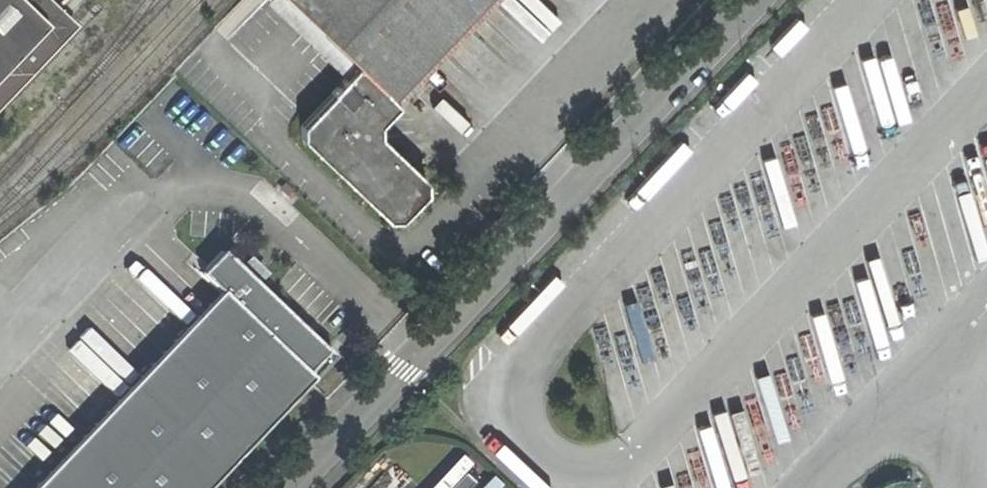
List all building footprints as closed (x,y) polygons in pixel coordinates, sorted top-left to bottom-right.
[(73,29),(67,24),(90,0),(74,0),(58,16),(41,0),(0,0),(0,106),(73,29)] [(361,58),(308,116),(308,135),(388,214),(404,214),(427,187),(427,174),(384,133),(381,121),(401,98),(398,94),(488,0),(299,0),(361,58)] [(334,361),(223,255),(200,278),(219,296),(36,487),(212,487),(235,464),(334,361)]
